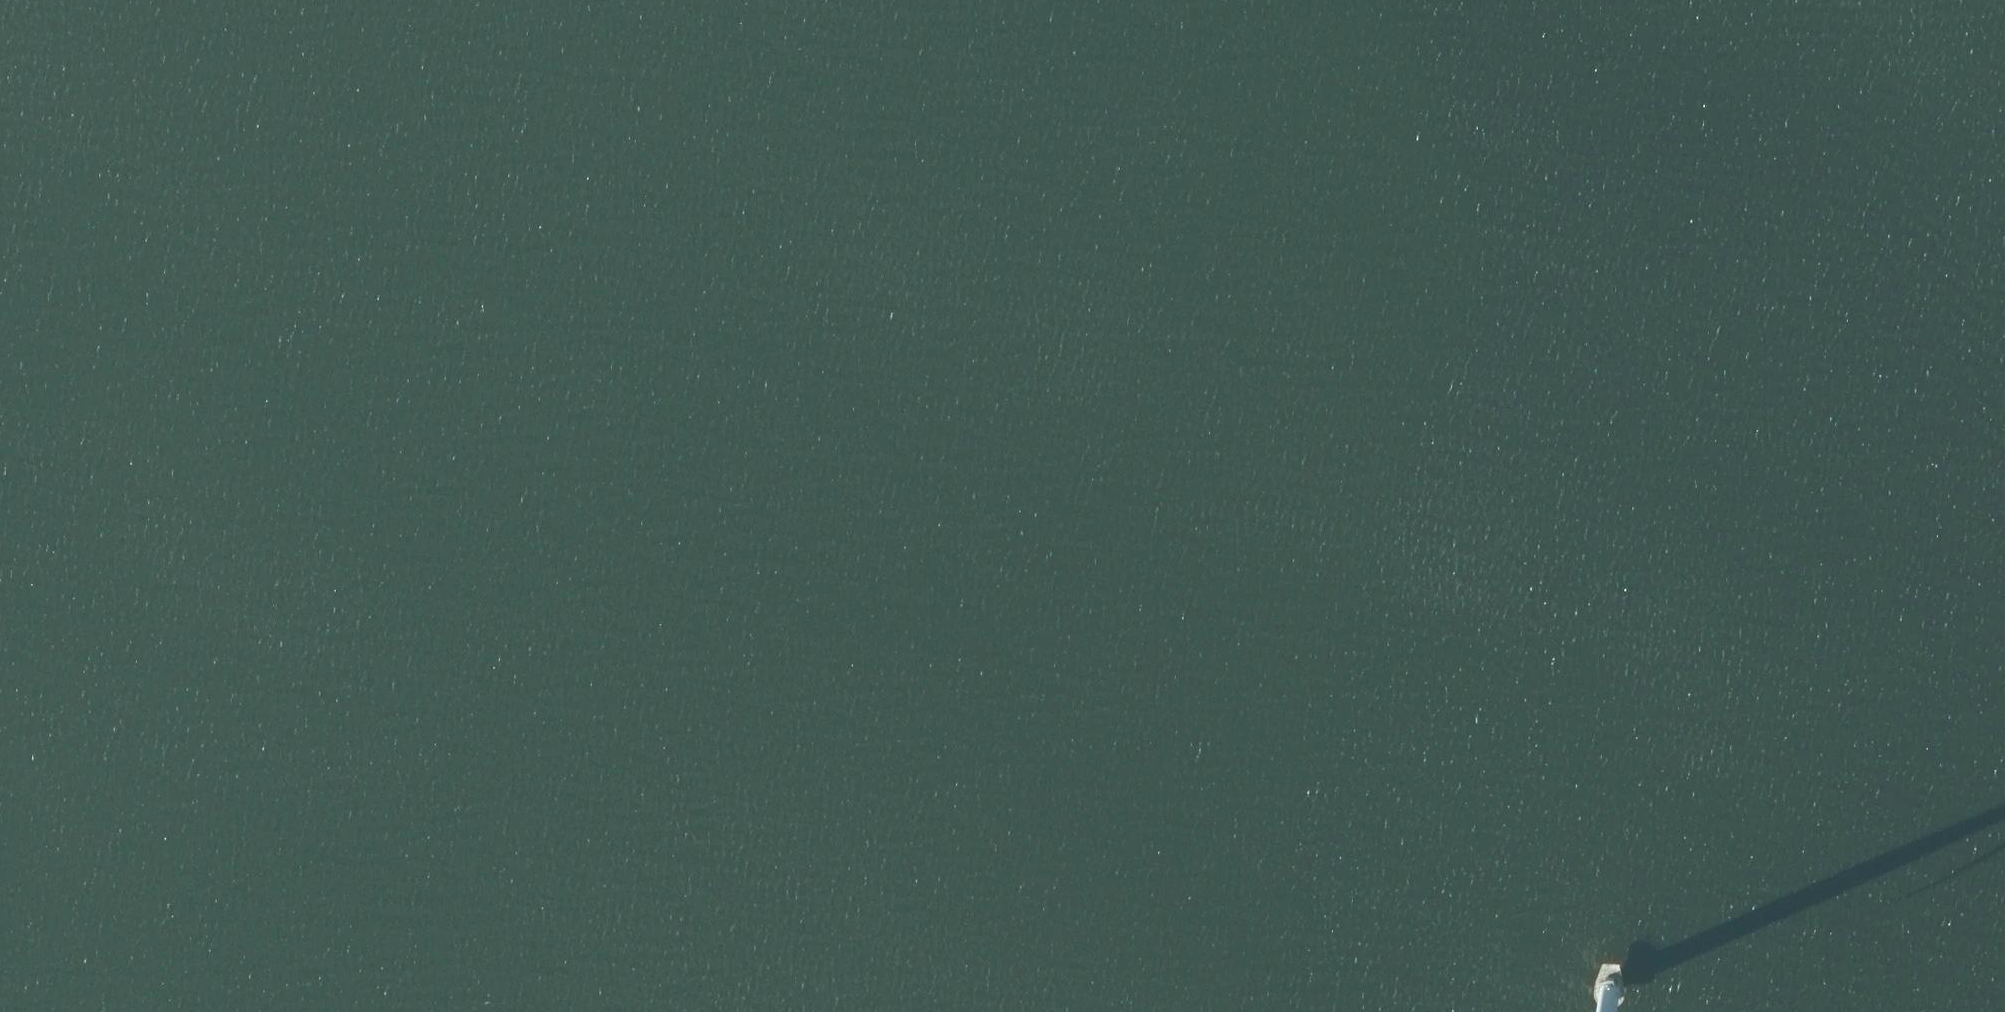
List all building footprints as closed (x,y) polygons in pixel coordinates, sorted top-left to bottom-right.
[(1604,973),(1603,977),(1604,982),(1607,986),(1611,988),(1616,987),(1620,985),(1623,981),(1623,976),(1621,972),(1617,969),(1612,968),(1608,969),(1604,973)]
